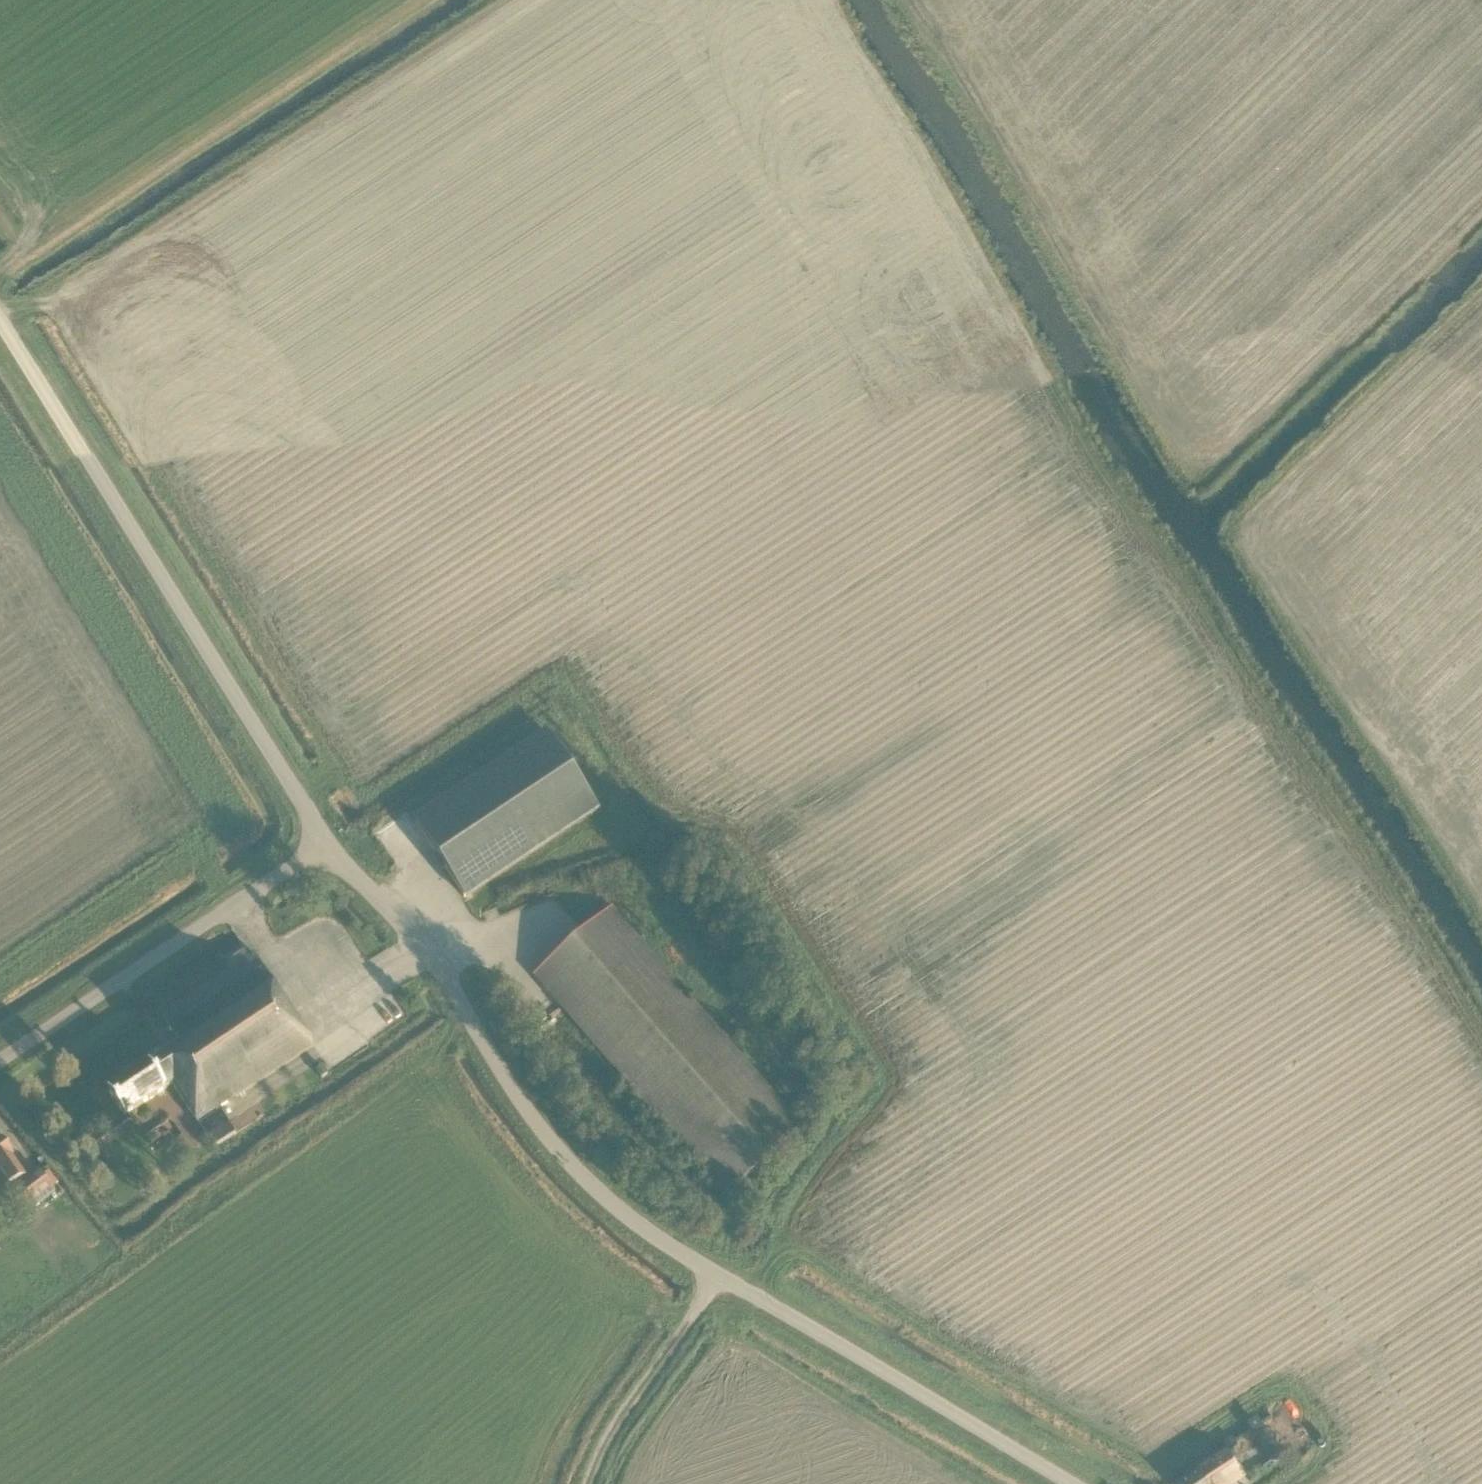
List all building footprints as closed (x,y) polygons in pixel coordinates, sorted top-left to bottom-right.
[(548,736),(414,825),(463,899),(597,810),(548,736)] [(612,910),(534,979),(724,1198),(803,1129),(612,910)] [(172,1087),(198,1125),(315,1048),(255,957),(248,961),(244,954),(225,967),(229,974),(162,1018),(179,1045),(162,1056),(158,1054),(152,1058),(152,1063),(107,1093),(124,1119),(172,1087)] [(316,1074),(321,1081),(327,1077),(322,1070),(316,1074)] [(216,1147),(238,1133),(223,1110),(200,1125),(216,1147)] [(13,1158),(2,1142),(0,1143),(0,1182),(6,1191),(25,1178),(11,1159),(13,1158)] [(43,1179),(52,1191),(59,1186),(50,1174),(43,1179)] [(43,1179),(40,1175),(7,1198),(22,1219),(55,1195),(52,1191),(43,1179)] [(1261,1432),(1256,1424),(1248,1429),(1253,1437),(1261,1432)] [(1287,1438),(1294,1449),(1305,1441),(1297,1431),(1287,1438)] [(1274,1445),(1267,1445),(1263,1451),(1267,1457),(1273,1457),(1277,1451),(1274,1445)] [(1184,1483),(1234,1483),(1243,1478),(1227,1455),(1184,1483)]
